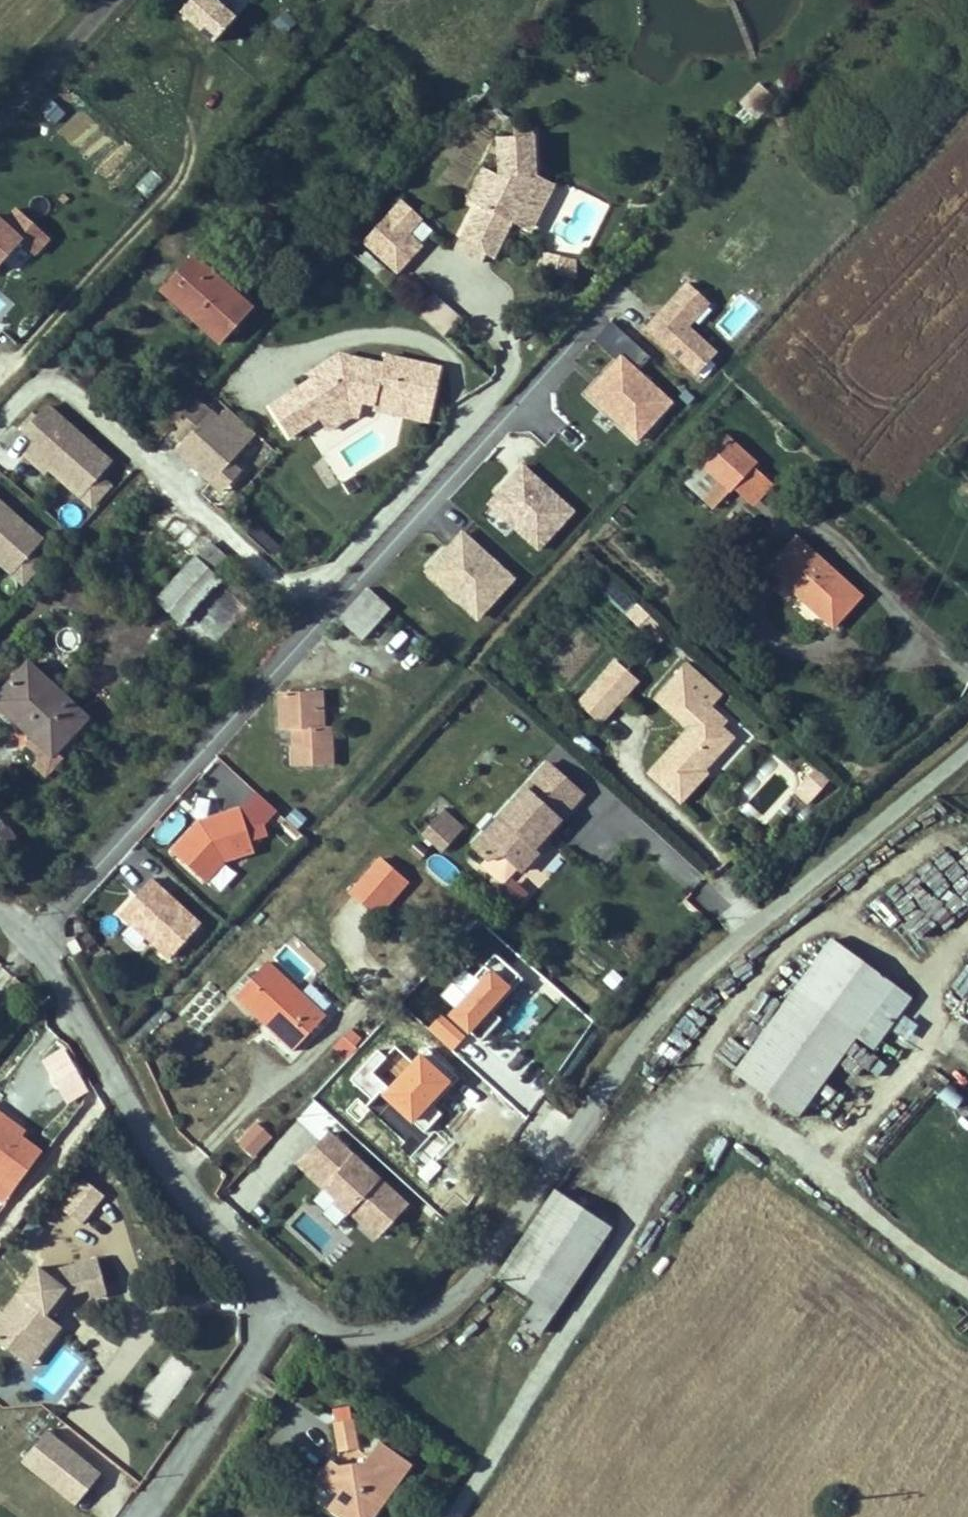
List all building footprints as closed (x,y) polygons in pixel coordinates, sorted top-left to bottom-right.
[(238,21),(217,0),(193,0),(179,14),(213,47),(238,21)] [(177,78),(182,70),(171,63),(166,70),(177,78)] [(57,127),(68,114),(50,99),(39,111),(57,127)] [(479,208),(454,251),(479,266),(484,258),(502,229),(510,234),(522,214),(532,211),(539,198),(537,188),(540,182),(539,133),(519,133),(519,143),(502,143),(502,181),(488,172),(469,203),(479,208)] [(522,214),(510,234),(529,244),(555,199),(537,188),(539,198),(532,211),(522,214)] [(423,219),(402,199),(363,242),(397,274),(422,245),(409,234),(423,219)] [(502,229),(484,258),(492,263),(510,234),(502,229)] [(369,251),(360,259),(377,277),(386,269),(369,251)] [(192,254),(166,283),(182,298),(177,303),(219,341),(250,307),(192,254)] [(691,327),(712,305),(687,282),(644,328),(696,378),(719,354),(691,327)] [(160,288),(177,303),(182,298),(166,283),(160,288)] [(444,337),(461,317),(433,293),(416,313),(444,337)] [(611,322),(598,338),(637,371),(651,356),(611,322)] [(617,354),(581,399),(640,446),(676,401),(617,354)] [(320,388),(281,417),(302,445),(327,425),(356,403),(371,406),(383,409),(385,402),(440,413),(448,371),(430,367),(430,371),(407,366),(407,363),(392,360),(390,369),(347,360),(328,374),(332,379),(320,388)] [(430,367),(407,363),(407,366),(430,371),(430,367)] [(332,379),(328,374),(316,383),(320,388),(332,379)] [(216,418),(196,400),(168,430),(183,444),(179,448),(213,479),(232,458),(255,433),(226,407),(216,418)] [(440,413),(385,402),(383,409),(382,414),(437,425),(440,413)] [(114,487),(102,476),(113,463),(47,403),(19,433),(32,445),(24,453),(90,513),(114,487)] [(359,420),(368,421),(371,406),(356,403),(327,425),(336,437),(359,420)] [(702,499),(713,509),(753,464),(725,439),(702,465),(719,481),(702,499)] [(213,479),(225,488),(243,468),(232,458),(213,479)] [(524,464),(485,505),(539,555),(577,513),(524,464)] [(152,498),(139,514),(194,560),(209,544),(152,498)] [(25,585),(42,561),(34,555),(48,534),(0,502),(0,567),(25,585)] [(477,624),(518,581),(463,528),(421,571),(477,624)] [(831,625),(859,595),(795,538),(768,568),(831,625)] [(234,565),(235,564),(212,541),(209,544),(194,560),(158,599),(181,621),(234,565)] [(634,628),(647,617),(612,578),(599,589),(634,628)] [(221,587),(189,623),(219,649),(250,612),(221,587)] [(390,607),(369,587),(340,619),(362,638),(390,607)] [(616,660),(575,702),(599,726),(640,683),(616,660)] [(727,696),(691,665),(681,677),(691,687),(670,710),(692,730),(651,774),(684,804),(711,776),(707,772),(736,741),(724,729),(709,715),(713,711),(727,696)] [(85,720),(26,667),(0,695),(0,706),(23,727),(30,720),(40,729),(36,734),(55,752),(85,720)] [(659,701),(670,710),(691,687),(681,677),(659,701)] [(324,708),(323,689),(278,691),(280,729),(292,728),(294,765),(334,763),(332,725),(320,726),(320,708),(324,708)] [(709,715),(724,729),(728,725),(713,711),(709,715)] [(550,764),(475,848),(488,859),(505,855),(523,871),(541,852),(535,848),(546,837),(561,820),(556,816),(579,789),(550,764)] [(815,769),(800,786),(817,800),(832,783),(815,769)] [(579,789),(556,816),(561,820),(584,794),(579,789)] [(234,795),(171,852),(204,889),(255,843),(242,829),(254,818),(234,795)] [(441,852),(455,837),(437,822),(424,836),(441,852)] [(0,829),(0,858),(22,843),(11,827),(2,832),(0,829)] [(546,837),(535,848),(541,852),(550,841),(546,837)] [(950,855),(954,860),(936,874),(962,908),(967,903),(967,887),(965,884),(967,882),(967,848),(964,844),(950,855)] [(379,857),(348,893),(378,919),(410,883),(379,857)] [(730,865),(720,870),(727,885),(716,890),(712,882),(695,890),(706,914),(744,897),(730,865)] [(127,928),(119,936),(138,954),(147,945),(169,966),(205,929),(152,877),(114,915),(127,928)] [(917,912),(906,918),(918,943),(947,929),(921,877),(903,886),(917,912)] [(910,999),(832,942),(738,1071),(798,1114),(856,1034),(875,1047),(910,999)] [(510,986),(517,977),(498,962),(491,971),(510,986)] [(290,1051),(322,1017),(264,964),(234,996),(263,1024),(265,1022),(282,1038),(279,1040),(290,1051)] [(963,967),(954,992),(967,997),(967,969),(963,967)] [(438,1032),(466,1055),(495,1020),(491,1017),(512,991),(488,971),(438,1032)] [(433,1030),(462,999),(439,978),(411,1009),(433,1030)] [(537,1023),(554,1007),(538,991),(522,1006),(537,1023)] [(163,1024),(169,1017),(164,1013),(159,1019),(163,1024)] [(379,1096),(411,1061),(390,1042),(358,1077),(379,1096)] [(428,1127),(442,1111),(432,1102),(455,1075),(426,1049),(388,1093),(428,1127)] [(52,1069),(67,1090),(83,1079),(67,1058),(52,1069)] [(955,1112),(965,1099),(947,1087),(938,1099),(955,1112)] [(24,1130),(2,1114),(0,1116),(0,1121),(20,1136),(24,1130)] [(37,1149),(20,1136),(0,1121),(0,1178),(10,1186),(37,1149)] [(256,1121),(235,1143),(252,1160),(273,1138),(256,1121)] [(329,1131),(296,1167),(324,1193),(319,1197),(374,1246),(411,1206),(329,1131)] [(83,1228),(104,1193),(78,1177),(56,1212),(83,1228)] [(541,1334),(611,1228),(556,1192),(500,1275),(538,1300),(524,1321),(541,1334)] [(466,1198),(460,1207),(470,1214),(476,1204),(466,1198)] [(34,1272),(1,1315),(0,1315),(0,1341),(20,1357),(33,1341),(43,1349),(59,1329),(43,1317),(62,1293),(70,1300),(104,1284),(92,1255),(41,1278),(34,1272)] [(108,1292),(104,1284),(85,1293),(88,1301),(108,1292)] [(70,1300),(62,1293),(43,1317),(51,1323),(70,1300)] [(43,1349),(33,1341),(20,1357),(31,1365),(43,1349)] [(386,1362),(394,1368),(400,1359),(392,1352),(386,1362)] [(170,1354),(137,1404),(160,1419),(193,1369),(170,1354)] [(341,1452),(358,1449),(353,1420),(336,1422),(341,1452)] [(107,1471),(53,1430),(29,1461),(82,1503),(107,1471)] [(409,1465),(378,1443),(364,1463),(354,1478),(340,1467),(333,1462),(320,1479),(340,1494),(331,1506),(344,1516),(352,1505),(363,1503),(376,1512),(409,1465)] [(354,1478),(364,1463),(340,1467),(354,1478)] [(352,1505),(344,1516),(345,1516),(358,1516),(360,1514),(364,1516),(372,1516),(376,1512),(363,1503),(352,1505)]
